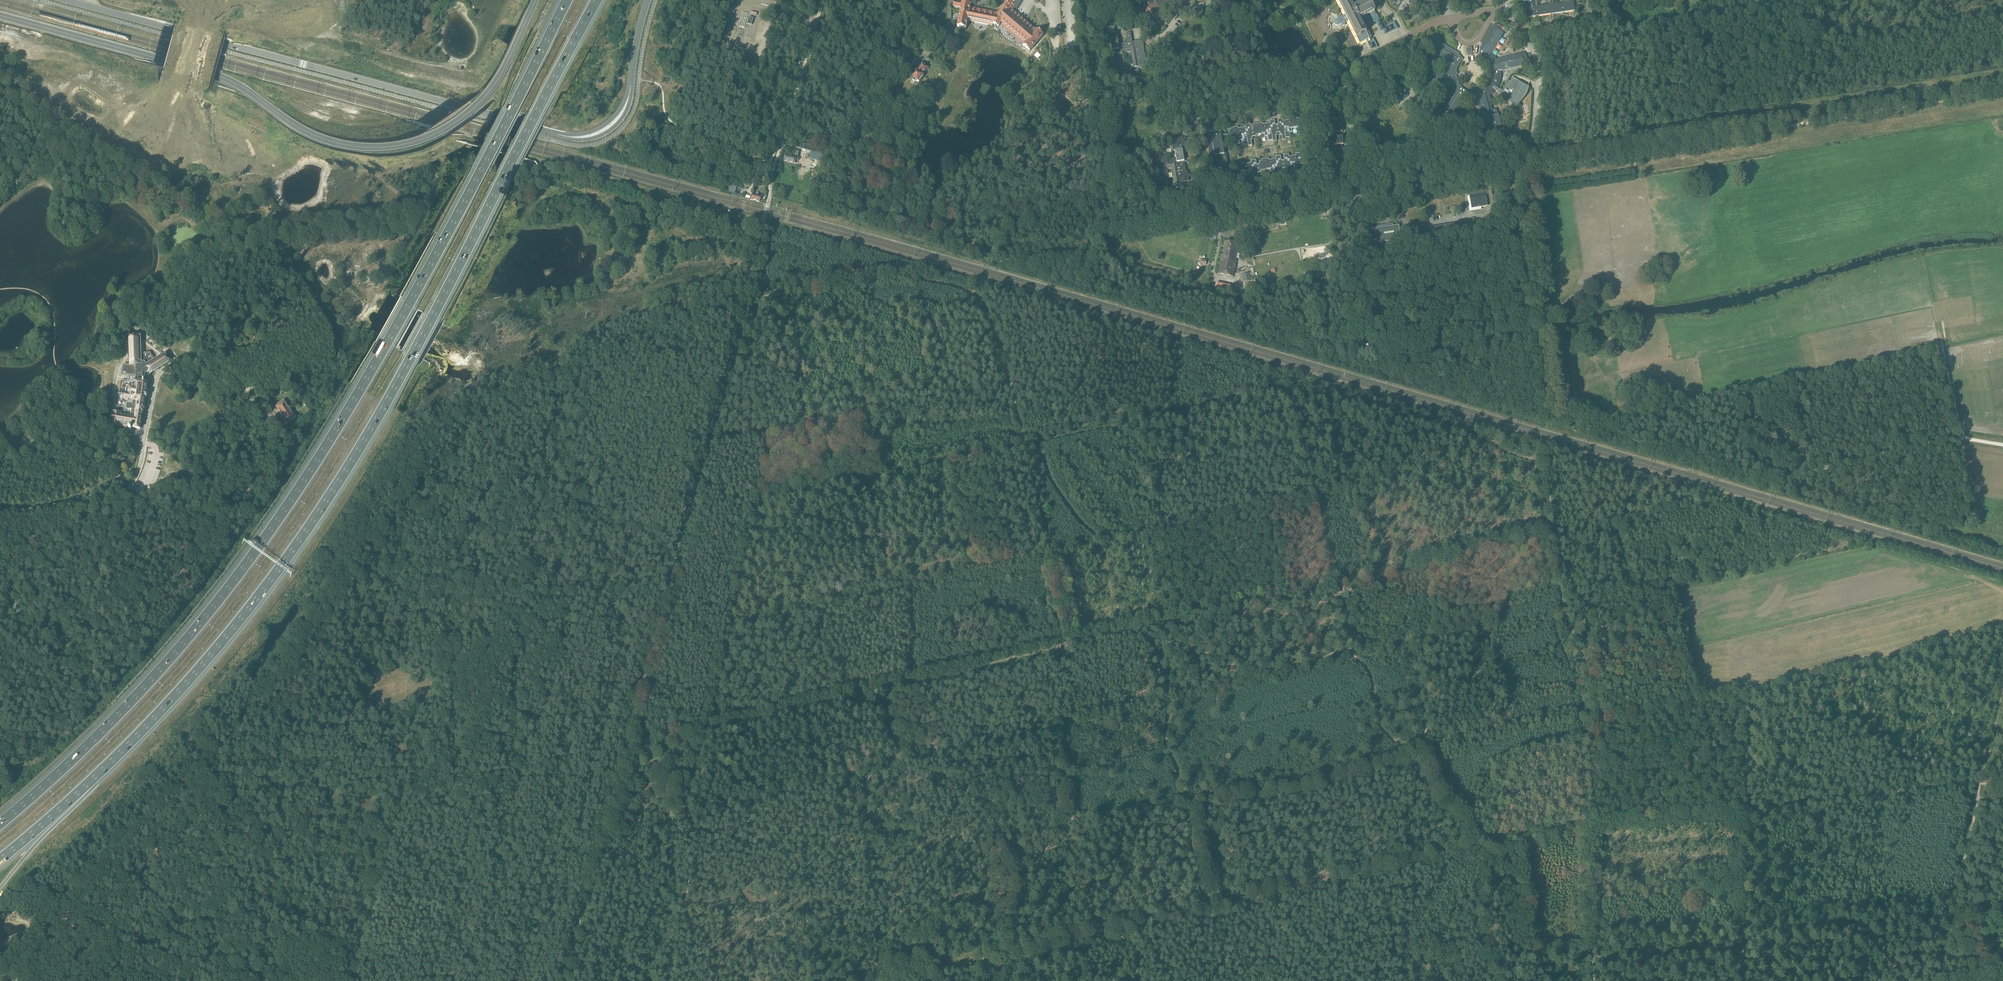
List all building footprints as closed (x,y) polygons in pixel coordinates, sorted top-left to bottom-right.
[(1001,23),(1024,43),(1023,45),(1030,51),(1044,35),(1036,29),(1036,30),(1012,9),(1018,0),(1008,0),(1006,2),(1001,11),(999,10),(997,13),(970,8),(971,5),(954,2),(953,6),(961,7),(958,27),(966,28),(968,20),(993,25),(994,23),(999,27),(1001,23)] [(1144,3),(1145,4),(1145,5),(1143,6),(1145,19),(1148,21),(1161,19),(1159,5),(1161,5),(1161,7),(1165,7),(1164,4),(1166,4),(1167,7),(1169,8),(1172,8),(1171,0),(1143,0),(1144,3)] [(1350,0),(1338,0),(1345,14),(1342,16),(1341,19),(1338,18),(1337,18),(1335,19),(1334,23),(1335,25),(1338,26),(1339,26),(1341,25),(1342,22),(1345,23),(1348,21),(1359,44),(1360,45),(1361,45),(1360,44),(1367,40),(1371,49),(1376,47),(1372,40),(1370,41),(1363,26),(1365,24),(1365,26),(1376,20),(1381,30),(1383,29),(1385,34),(1397,28),(1394,22),(1387,25),(1387,26),(1386,27),(1381,18),(1379,19),(1376,14),(1376,15),(1374,11),(1375,11),(1372,6),(1374,6),(1373,3),(1371,4),(1369,0),(1351,0),(1350,0)] [(1408,0),(1410,1),(1408,3),(1409,3),(1418,9),(1423,0),(1408,0)] [(1527,18),(1575,11),(1574,2),(1563,4),(1563,3),(1571,1),(1571,0),(1561,0),(1561,4),(1534,8),(1533,0),(1524,0),(1527,18)] [(1449,72),(1449,73),(1447,72),(1422,79),(1422,81),(1421,81),(1423,88),(1427,87),(1428,91),(1450,85),(1451,85),(1452,86),(1452,87),(1453,88),(1454,90),(1455,91),(1456,93),(1446,109),(1444,108),(1441,113),(1444,114),(1442,117),(1453,124),(1455,120),(1453,119),(1464,100),(1465,99),(1467,99),(1469,100),(1470,100),(1471,100),(1473,101),(1473,107),(1479,107),(1482,120),(1477,121),(1481,140),(1490,137),(1489,133),(1502,130),(1496,109),(1492,110),(1490,103),(1493,101),(1489,96),(1491,95),(1492,95),(1493,93),(1494,92),(1495,91),(1496,92),(1501,95),(1500,97),(1502,98),(1501,100),(1508,103),(1509,102),(1516,106),(1513,109),(1523,99),(1524,98),(1524,97),(1525,96),(1526,95),(1526,94),(1527,92),(1528,91),(1528,89),(1529,84),(1528,88),(1519,83),(1520,81),(1513,78),(1511,82),(1509,81),(1509,80),(1503,91),(1497,88),(1498,87),(1499,86),(1499,85),(1500,83),(1500,82),(1500,81),(1500,80),(1501,79),(1501,78),(1501,76),(1501,75),(1501,74),(1501,72),(1502,72),(1524,66),(1523,62),(1527,61),(1526,55),(1524,55),(1524,53),(1497,60),(1498,60),(1497,60),(1496,59),(1495,58),(1494,57),(1493,55),(1491,54),(1492,53),(1504,34),(1500,32),(1501,30),(1503,28),(1497,25),(1496,26),(1494,25),(1480,49),(1479,56),(1480,56),(1482,56),(1484,57),(1485,58),(1486,59),(1487,59),(1488,60),(1489,61),(1490,62),(1491,63),(1491,64),(1492,65),(1493,67),(1493,68),(1491,69),(1492,72),(1494,71),(1494,73),(1494,74),(1494,75),(1494,76),(1494,77),(1494,78),(1494,79),(1493,81),(1493,82),(1492,83),(1492,84),(1491,85),(1491,86),(1490,87),(1489,87),(1488,88),(1488,89),(1487,90),(1486,91),(1485,91),(1484,92),(1483,92),(1481,88),(1476,89),(1476,94),(1474,94),(1473,94),(1472,94),(1470,93),(1469,93),(1468,93),(1467,92),(1465,91),(1464,91),(1464,90),(1463,89),(1462,89),(1461,88),(1460,87),(1460,86),(1459,86),(1458,84),(1458,83),(1457,82),(1457,81),(1457,80),(1456,79),(1456,78),(1456,77),(1456,75),(1455,76),(1455,73),(1456,73),(1456,71),(1456,69),(1457,69),(1457,68),(1458,66),(1459,65),(1459,64),(1460,63),(1460,62),(1461,61),(1462,60),(1458,55),(1458,54),(1434,40),(1433,42),(1432,41),(1429,47),(1432,49),(1430,53),(1450,64),(1451,65),(1450,66),(1450,67),(1450,68),(1450,69),(1449,70),(1449,72)] [(1104,40),(1110,39),(1112,51),(1113,51),(1113,52),(1112,53),(1114,61),(1110,62),(1110,65),(1106,66),(1107,69),(1114,67),(1114,70),(1114,72),(1118,71),(1118,73),(1122,72),(1122,71),(1125,71),(1124,69),(1128,69),(1125,53),(1131,52),(1134,68),(1138,67),(1138,68),(1141,68),(1141,69),(1145,68),(1145,66),(1147,66),(1147,64),(1146,64),(1146,62),(1143,47),(1142,46),(1143,46),(1143,42),(1134,43),(1134,42),(1132,42),(1130,33),(1125,34),(1127,43),(1119,45),(1118,42),(1117,38),(1119,38),(1118,35),(1117,31),(1115,32),(1114,26),(1111,27),(1111,26),(1106,27),(1106,31),(1104,32),(1105,37),(1103,37),(1104,40)] [(902,42),(895,33),(888,39),(895,47),(902,42)] [(929,67),(923,62),(917,69),(916,69),(911,75),(914,77),(913,78),(913,80),(915,81),(917,81),(917,80),(920,82),(925,75),(923,74),(929,67)] [(1332,125),(1340,124),(1339,116),(1341,116),(1340,111),(1330,112),(1330,117),(1331,117),(1332,125)] [(1228,131),(1229,133),(1229,135),(1230,140),(1243,138),(1243,141),(1242,141),(1243,145),(1248,144),(1248,146),(1252,146),(1251,140),(1252,140),(1252,138),(1258,137),(1258,135),(1267,134),(1268,137),(1267,137),(1267,141),(1273,140),(1273,142),(1277,142),(1276,136),(1277,136),(1277,133),(1280,133),(1280,136),(1282,135),(1283,141),(1286,140),(1286,138),(1291,137),(1291,133),(1289,133),(1289,130),(1301,128),(1300,119),(1297,119),(1297,117),(1290,119),(1290,120),(1281,122),(1280,120),(1278,120),(1278,125),(1275,125),(1275,121),(1272,121),(1272,124),(1263,125),(1263,123),(1250,126),(1250,124),(1247,124),(1247,127),(1238,129),(1238,127),(1231,129),(1231,130),(1228,131)] [(1333,137),(1341,137),(1341,129),(1342,129),(1341,124),(1340,124),(1332,125),(1331,125),(1331,130),(1333,129),(1333,137)] [(1209,157),(1210,163),(1218,162),(1217,155),(1224,154),(1225,158),(1227,157),(1226,151),(1224,151),(1221,136),(1229,135),(1229,133),(1221,134),(1220,130),(1210,132),(1211,134),(1208,134),(1204,135),(1204,138),(1203,138),(1204,141),(1207,140),(1210,157),(1209,157)] [(1157,189),(1157,188),(1159,188),(1159,189),(1163,188),(1163,187),(1165,186),(1165,185),(1169,184),(1167,169),(1172,168),(1175,185),(1181,184),(1182,185),(1186,184),(1185,182),(1189,181),(1187,171),(1186,171),(1185,163),(1184,163),(1184,162),(1182,150),(1187,149),(1186,141),(1184,141),(1183,137),(1178,138),(1177,137),(1174,138),(1175,143),(1172,144),(1173,151),(1175,151),(1176,157),(1167,159),(1166,149),(1161,150),(1162,160),(1153,161),(1153,162),(1152,163),(1153,167),(1154,167),(1154,168),(1153,168),(1155,180),(1150,181),(1152,190),(1157,189)] [(1334,150),(1342,149),(1342,141),(1343,141),(1343,137),(1341,137),(1333,137),(1332,138),(1332,142),(1334,142),(1334,150)] [(821,162),(824,150),(811,147),(808,158),(815,160),(821,162)] [(1334,150),(1333,150),(1334,155),(1335,155),(1336,163),(1344,162),(1343,154),(1344,154),(1344,149),(1342,149),(1334,150)] [(1237,166),(1235,166),(1236,175),(1249,173),(1249,176),(1248,176),(1249,181),(1254,180),(1254,182),(1258,181),(1257,176),(1259,176),(1258,172),(1273,169),(1274,172),(1273,172),(1273,177),(1279,176),(1279,177),(1282,177),(1281,171),(1283,171),(1283,169),(1286,168),(1286,171),(1288,170),(1289,176),(1290,177),(1292,176),(1292,178),(1297,177),(1296,176),(1298,176),(1296,168),(1295,168),(1294,165),(1307,163),(1306,154),(1303,155),(1303,153),(1296,154),(1296,156),(1287,157),(1287,155),(1284,156),(1284,160),(1281,161),(1281,156),(1278,157),(1278,159),(1269,160),(1269,159),(1262,160),(1262,162),(1259,162),(1260,164),(1257,165),(1256,160),(1253,161),(1254,163),(1244,165),(1244,163),(1237,164),(1237,166)] [(1468,191),(1469,197),(1471,209),(1488,206),(1494,205),(1493,203),(1496,202),(1495,195),(1492,195),(1491,190),(1485,191),(1484,188),(1468,191)] [(1401,240),(1401,239),(1403,239),(1403,235),(1401,228),(1399,228),(1399,225),(1369,230),(1371,244),(1401,240)] [(1237,259),(1236,259),(1239,244),(1225,241),(1222,256),(1221,256),(1218,274),(1233,277),(1237,259)] [(1243,282),(1251,281),(1250,273),(1242,275),(1243,282)] [(1216,283),(1215,291),(1229,294),(1231,286),(1216,283)] [(111,418),(110,424),(111,424),(111,425),(119,426),(119,425),(129,427),(129,429),(131,429),(132,427),(140,428),(142,412),(143,412),(143,410),(144,409),(144,407),(143,406),(144,398),(146,398),(147,388),(146,388),(147,383),(144,382),(145,381),(144,381),(145,374),(147,373),(148,372),(147,371),(149,371),(150,373),(170,360),(166,355),(165,353),(155,359),(153,360),(152,358),(149,354),(141,354),(141,353),(141,350),(141,336),(138,336),(129,336),(130,364),(130,365),(128,366),(124,366),(122,374),(132,376),(136,376),(136,377),(134,386),(133,386),(133,387),(126,386),(125,394),(125,400),(127,400),(126,409),(131,409),(130,415),(120,414),(120,412),(113,411),(113,412),(112,412),(111,416),(111,418)] [(275,407),(281,415),(289,410),(283,401),(275,407)] [(295,418),(289,410),(281,415),(287,424),(295,418)] [(15,616),(16,616),(16,618),(21,617),(18,601),(12,602),(15,616)] [(369,665),(369,668),(369,669),(365,669),(366,677),(380,676),(379,672),(379,670),(375,670),(375,668),(372,668),(371,665),(369,665)]
